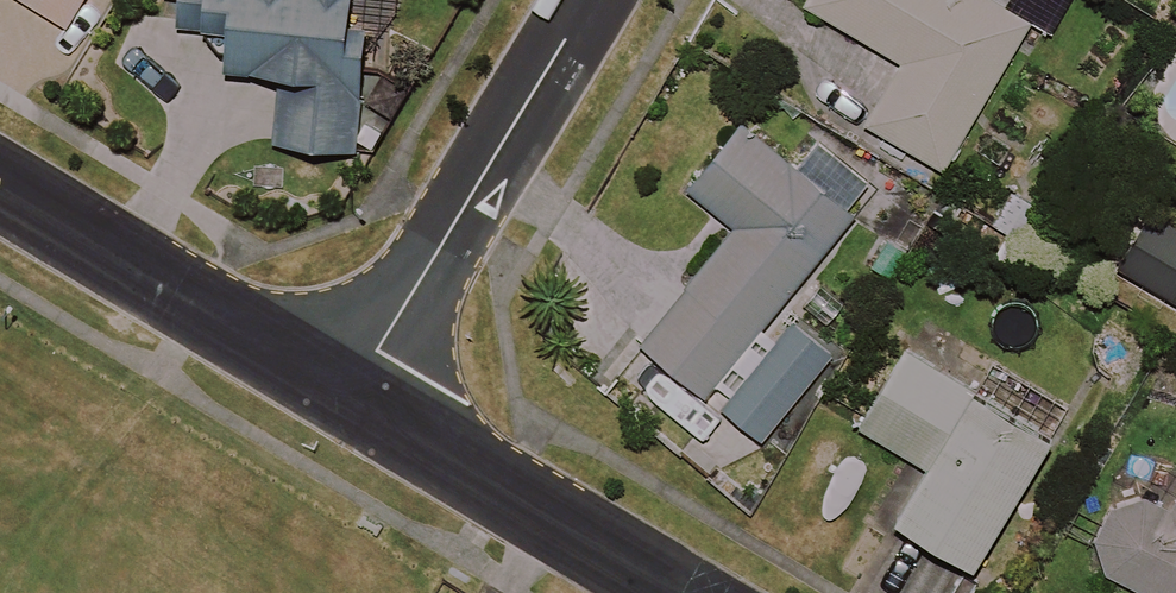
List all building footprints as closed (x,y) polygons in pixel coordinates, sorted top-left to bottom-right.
[(72,25),(86,0),(28,0),(72,25)] [(362,150),(367,92),(377,93),(382,37),(385,0),(169,0),(167,29),(233,34),(230,72),(283,76),(278,143),(362,150)] [(995,0),(807,0),(805,4),(906,63),(869,125),(946,170),(1033,22),(995,0)] [(645,345),(767,438),(834,351),(783,312),(877,189),(820,146),(802,169),(744,125),(692,192),(736,226),(645,345)] [(1156,214),(1123,267),(1175,299),(1175,226),(1156,214)] [(1052,440),(909,354),(864,429),(930,469),(899,520),(975,567),(1052,440)] [(1140,461),(1089,564),(1148,592),(1175,592),(1175,479),(1140,461)]
